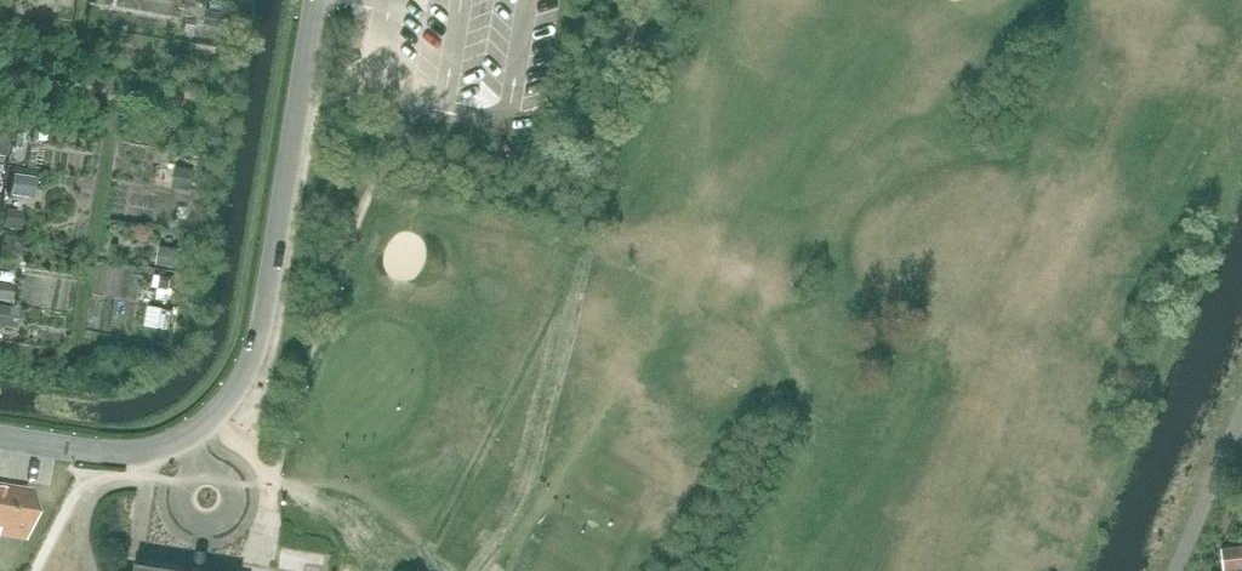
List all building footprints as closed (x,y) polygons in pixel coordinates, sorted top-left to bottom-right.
[(21,536),(29,491),(14,489),(4,487),(0,487),(0,533),(21,536)] [(1221,549),(1224,569),(1241,568),(1241,546),(1237,547),(1221,549)] [(278,569),(292,570),(304,570),(305,563),(323,566),(325,554),(281,547),(278,569)]
